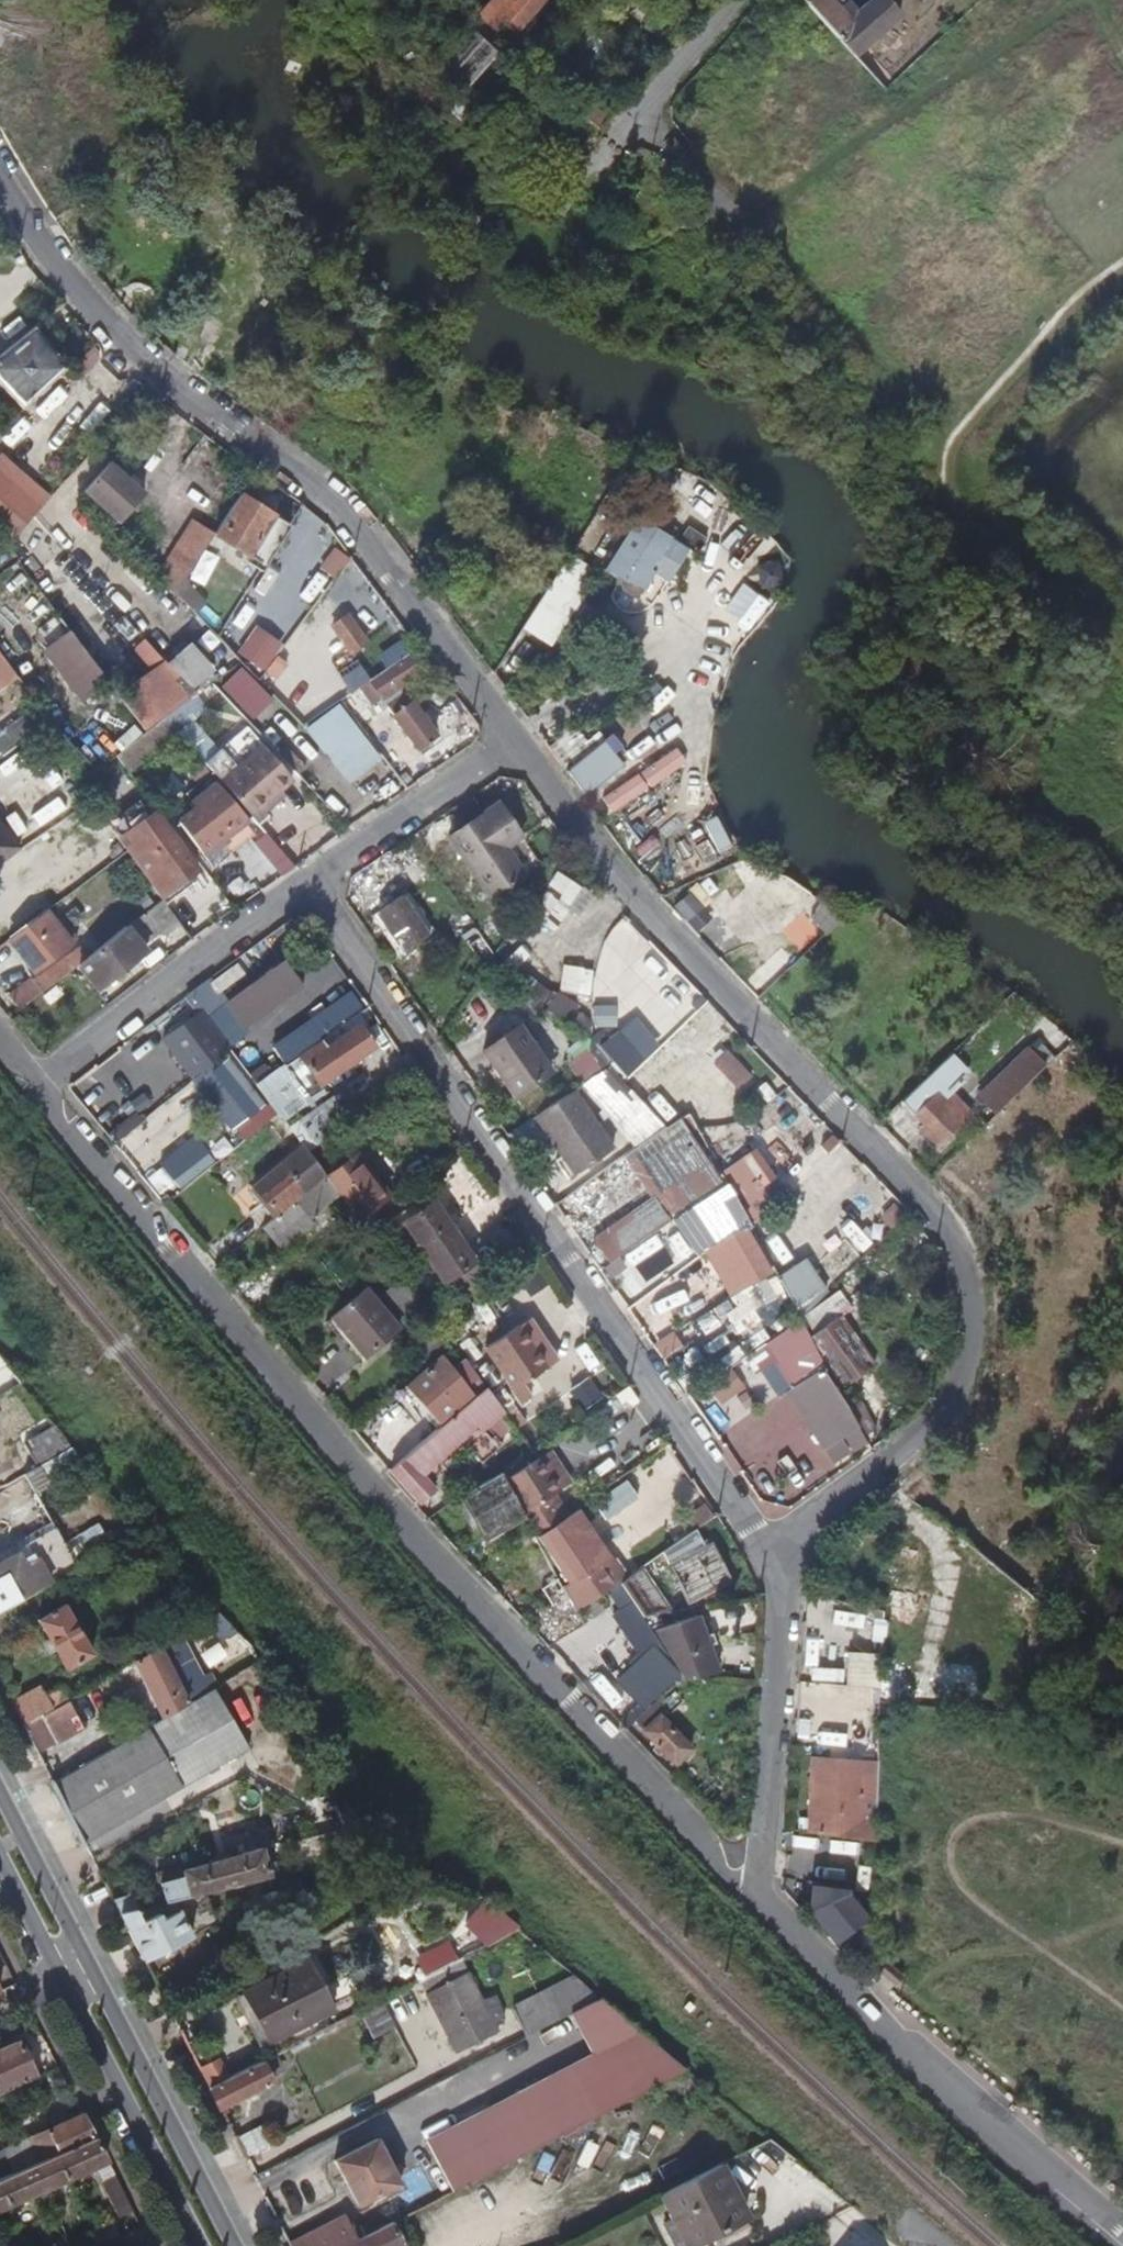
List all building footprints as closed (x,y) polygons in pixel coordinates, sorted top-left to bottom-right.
[(536,0),(487,0),(486,1),(501,14),(513,27),(536,0)] [(861,16),(855,10),(851,14),(837,0),(801,0),(837,39),(861,16)] [(904,19),(885,0),(878,0),(861,16),(837,39),(839,41),(860,63),(904,19)] [(501,14),(486,1),(476,12),(490,26),(501,14)] [(456,36),(434,60),(465,86),(496,50),(466,24),(456,36)] [(436,73),(429,66),(400,100),(432,129),(441,119),(443,120),(429,136),(438,144),(469,108),(449,91),(432,112),(417,99),(439,75),(436,73)] [(574,105),(596,126),(606,114),(611,108),(589,89),(574,105)] [(35,329),(0,360),(0,385),(23,418),(68,374),(35,329)] [(139,492),(107,465),(83,493),(115,521),(139,492)] [(15,537),(42,506),(0,479),(0,527),(15,537)] [(287,531),(238,496),(214,534),(213,536),(263,570),(287,531)] [(168,560),(189,574),(213,536),(214,534),(193,520),(168,560)] [(649,569),(670,538),(655,528),(621,581),(622,591),(629,596),(630,594),(639,594),(652,572),(649,569)] [(366,642),(347,615),(331,626),(351,653),(366,642)] [(110,685),(60,618),(41,632),(53,650),(47,655),(82,706),(110,685)] [(187,646),(173,657),(196,684),(209,672),(187,646)] [(424,672),(411,653),(370,681),(382,700),(424,672)] [(197,694),(170,666),(126,707),(144,733),(162,720),(197,694)] [(398,721),(418,748),(434,736),(403,694),(387,707),(389,710),(383,714),(392,726),(398,721)] [(162,720),(144,733),(116,754),(131,774),(179,739),(162,720)] [(253,738),(211,774),(218,783),(260,747),(253,738)] [(218,783),(251,818),(291,783),(260,747),(218,783)] [(566,769),(585,795),(606,763),(594,748),(566,769)] [(228,837),(243,824),(245,822),(216,785),(191,805),(196,812),(178,827),(212,871),(235,853),(223,837),(226,834),(228,837)] [(488,900),(520,875),(503,850),(519,837),(495,803),(445,839),(488,900)] [(119,844),(149,821),(137,804),(107,828),(119,844)] [(21,848),(0,817),(0,863),(21,848)] [(160,900),(186,880),(195,873),(154,817),(149,821),(119,844),(125,852),(160,900)] [(253,837),(243,824),(228,837),(226,834),(223,837),(235,853),(253,837)] [(282,879),(296,868),(266,835),(254,845),(282,879)] [(503,850),(520,875),(537,863),(519,837),(503,850)] [(161,900),(165,906),(191,887),(186,880),(160,900),(161,900)] [(401,891),(375,909),(403,950),(429,932),(401,891)] [(180,949),(191,941),(165,906),(161,900),(150,909),(180,949)] [(829,929),(846,914),(842,911),(831,900),(816,914),(829,929)] [(403,950),(375,909),(369,913),(398,958),(405,953),(403,950)] [(44,912),(7,940),(32,972),(69,946),(44,912)] [(144,952),(126,927),(75,968),(92,991),(144,952)] [(9,996),(19,1011),(74,968),(66,957),(33,981),(31,979),(9,996)] [(286,989),(272,968),(228,1001),(243,1021),(286,989)] [(222,1039),(201,1013),(183,1028),(188,1035),(171,1049),(191,1077),(211,1063),(204,1053),(222,1039)] [(569,1024),(587,1036),(591,1030),(585,1025),(587,1022),(577,1014),(574,1019),(573,1018),(569,1024)] [(519,1026),(481,1051),(515,1099),(553,1073),(519,1026)] [(373,1048),(361,1029),(336,1048),(334,1045),(326,1050),(341,1071),(373,1048)] [(597,1049),(623,1077),(640,1060),(613,1032),(597,1049)] [(751,1078),(727,1051),(714,1064),(737,1090),(751,1078)] [(999,1111),(1040,1070),(1028,1057),(1016,1068),(1011,1063),(973,1100),(991,1118),(999,1111)] [(957,1074),(945,1059),(927,1077),(902,1102),(941,1143),(969,1115),(944,1088),(957,1074)] [(902,1102),(927,1077),(916,1064),(888,1092),(899,1105),(902,1102)] [(755,1091),(765,1102),(774,1094),(763,1083),(755,1091)] [(571,1092),(533,1117),(574,1176),(611,1148),(571,1092)] [(716,1184),(685,1137),(657,1157),(687,1203),(716,1184)] [(326,1177),(308,1153),(304,1149),(247,1193),(271,1223),(324,1179),(326,1177)] [(752,1151),(724,1172),(744,1203),(774,1181),(752,1151)] [(360,1225),(388,1204),(354,1159),(337,1172),(349,1187),(339,1196),(360,1225)] [(271,1223),(261,1231),(278,1253),(311,1225),(308,1220),(337,1197),(324,1179),(271,1223)] [(721,1188),(691,1209),(712,1241),(743,1220),(721,1188)] [(435,1206),(405,1226),(457,1306),(488,1286),(435,1206)] [(609,1245),(618,1258),(643,1241),(635,1227),(609,1245)] [(745,1227),(722,1241),(746,1284),(769,1270),(745,1227)] [(391,1263),(379,1272),(393,1293),(406,1282),(391,1263)] [(406,1282),(393,1293),(384,1300),(406,1329),(428,1313),(406,1282)] [(822,1352),(818,1356),(842,1389),(875,1367),(839,1318),(854,1308),(841,1289),(805,1316),(816,1333),(811,1336),(822,1352)] [(400,1331),(369,1293),(337,1320),(366,1358),(400,1331)] [(528,1321),(519,1327),(547,1370),(557,1363),(528,1321)] [(547,1370),(519,1327),(485,1350),(513,1392),(511,1393),(521,1407),(532,1399),(523,1386),(547,1370)] [(456,1350),(442,1331),(415,1350),(430,1371),(456,1350)] [(490,1394),(482,1383),(469,1393),(445,1363),(408,1389),(441,1430),(490,1394)] [(853,1447),(862,1441),(860,1436),(815,1373),(795,1386),(821,1425),(823,1423),(832,1436),(841,1431),(853,1447)] [(441,1430),(390,1470),(419,1504),(434,1493),(421,1476),(435,1464),(439,1470),(507,1418),(490,1394),(441,1430)] [(846,1409),(860,1436),(873,1430),(858,1402),(846,1409)] [(39,1465),(72,1446),(54,1426),(21,1444),(34,1468),(39,1465)] [(34,1468),(23,1474),(33,1493),(50,1485),(51,1487),(53,1485),(57,1492),(61,1489),(64,1487),(63,1485),(65,1484),(63,1480),(90,1465),(72,1446),(39,1465),(34,1468)] [(554,1490),(534,1457),(514,1469),(533,1502),(554,1490)] [(533,1510),(505,1465),(493,1473),(515,1511),(529,1534),(537,1529),(548,1522),(540,1506),(533,1510)] [(493,1473),(453,1498),(476,1536),(515,1511),(493,1473)] [(591,1563),(557,1516),(548,1522),(537,1529),(572,1577),(591,1563)] [(90,1558),(138,1529),(133,1521),(85,1550),(90,1558)] [(77,1566),(53,1523),(11,1548),(14,1554),(0,1562),(0,1612),(12,1605),(77,1566)] [(701,1548),(692,1532),(662,1553),(686,1601),(726,1581),(708,1543),(701,1548)] [(14,1554),(11,1548),(0,1555),(0,1562),(14,1554)] [(914,1613),(925,1553),(896,1548),(886,1607),(914,1613)] [(658,1613),(688,1609),(682,1598),(664,1605),(641,1567),(620,1581),(642,1616),(658,1613)] [(541,1634),(547,1647),(584,1625),(576,1611),(553,1575),(537,1584),(557,1618),(550,1624),(552,1627),(541,1634)] [(18,1615),(12,1605),(0,1612),(0,1626),(18,1615)] [(90,1655),(64,1608),(39,1622),(65,1670),(90,1655)] [(236,1632),(222,1608),(209,1616),(223,1640),(236,1632)] [(659,1621),(658,1613),(642,1616),(648,1624),(659,1621)] [(697,1613),(657,1625),(682,1676),(694,1676),(715,1669),(697,1613)] [(200,1678),(178,1634),(133,1661),(161,1718),(214,1687),(207,1675),(200,1678)] [(670,1679),(656,1664),(636,1684),(650,1699),(670,1679)] [(41,1716),(54,1708),(41,1686),(11,1703),(23,1727),(41,1716)] [(83,1845),(248,1749),(214,1687),(161,1718),(52,1782),(83,1845)] [(83,1728),(67,1701),(54,1708),(41,1716),(56,1742),(57,1744),(83,1728)] [(691,1749),(659,1715),(643,1731),(675,1764),(691,1749)] [(56,1742),(41,1716),(23,1727),(37,1753),(56,1742)] [(839,1840),(875,1843),(877,1758),(842,1753),(839,1840)] [(291,1869),(354,1854),(341,1829),(284,1846),(291,1869)] [(203,1891),(264,1876),(257,1849),(180,1870),(179,1867),(153,1875),(157,1890),(143,1894),(142,1890),(111,1898),(118,1912),(203,1891)] [(846,1893),(810,1889),(808,1910),(836,1943),(865,1918),(846,1896),(846,1893)] [(144,1964),(217,1925),(203,1891),(118,1912),(144,1964)] [(485,1929),(494,1943),(516,1931),(485,1897),(470,1915),(477,1921),(485,1929)] [(449,1966),(488,1946),(484,1938),(448,1955),(443,1944),(416,1958),(426,1979),(437,1973),(449,1966)] [(269,2044),(333,2011),(308,1961),(244,1995),(269,2044)] [(449,1966),(437,1973),(444,1985),(423,1996),(451,2050),(493,2029),(490,2024),(496,2022),(498,2017),(490,1995),(477,1999),(463,1974),(456,1978),(449,1966)] [(505,2009),(523,2041),(572,2015),(600,2000),(568,1974),(505,2009)] [(386,1997),(401,1989),(396,1981),(381,1989),(386,1997)] [(269,2044),(244,1995),(231,2002),(257,2050),(269,2044)] [(452,2192),(685,2070),(600,2000),(572,2015),(593,2056),(426,2142),(452,2192)] [(393,2029),(381,2005),(359,2016),(371,2040),(393,2029)] [(20,2043),(0,2053),(0,2097),(38,2080),(20,2043)] [(220,2112),(272,2085),(268,2078),(279,2072),(271,2057),(243,2071),(209,2090),(220,2112)] [(95,2140),(83,2117),(6,2152),(7,2154),(0,2157),(0,2172),(4,2181),(95,2140)] [(106,2163),(98,2146),(95,2140),(4,2181),(0,2183),(0,2212),(92,2169),(106,2163)] [(400,2185),(376,2140),(333,2162),(358,2207),(400,2185)] [(132,2214),(106,2163),(92,2169),(118,2221),(132,2214)] [(665,2223),(677,2245),(697,2245),(738,2224),(722,2194),(728,2191),(716,2168),(660,2196),(672,2220),(665,2223)] [(743,2222),(728,2191),(722,2194),(738,2224),(743,2222)] [(337,2231),(349,2225),(345,2217),(333,2224),(337,2231)] [(392,2223),(357,2241),(348,2245),(403,2245),(392,2223)] [(357,2241),(349,2225),(337,2231),(333,2224),(292,2245),(348,2245),(357,2241)]
